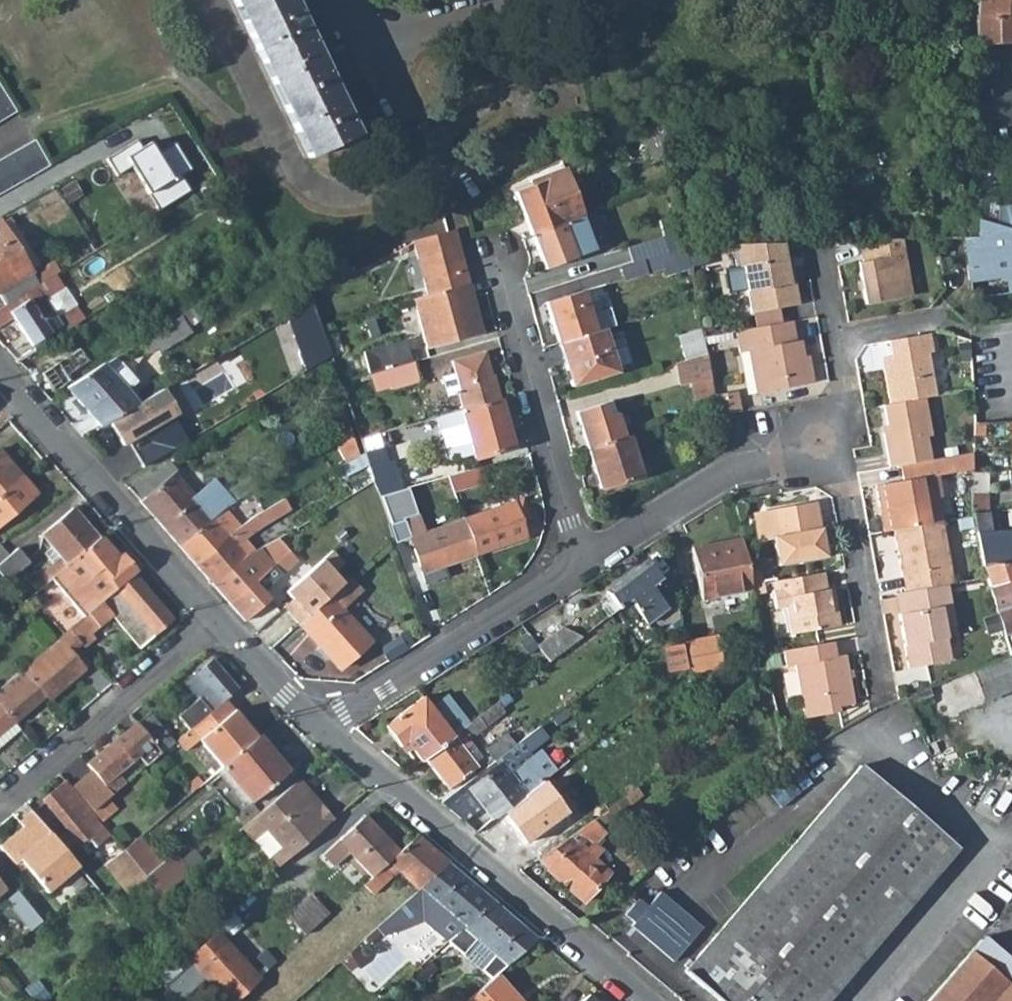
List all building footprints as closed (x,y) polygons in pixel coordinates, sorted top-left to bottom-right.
[(355,135),(290,0),(232,0),(307,158),(355,135)] [(973,2),(970,46),(1011,45),(1011,0),(973,0),(973,2)] [(970,46),(969,72),(1011,66),(1011,45),(970,46)] [(15,112),(0,88),(0,121),(15,112)] [(665,140),(661,119),(636,130),(649,161),(667,153),(665,140)] [(165,161),(185,192),(216,172),(197,142),(165,161)] [(34,143),(0,163),(0,196),(5,194),(50,168),(34,143)] [(563,169),(512,187),(530,236),(531,236),(564,224),(576,219),(580,218),(570,188),(578,185),(574,173),(566,175),(563,169)] [(984,223),(987,198),(966,199),(965,215),(977,215),(977,221),(984,223)] [(998,206),(994,226),(1011,230),(1011,204),(998,206)] [(30,272),(37,267),(3,210),(0,212),(0,222),(30,272)] [(575,258),(588,254),(576,219),(564,224),(575,258)] [(994,226),(984,223),(977,221),(978,239),(960,239),(971,297),(1011,292),(1011,230),(994,226)] [(4,305),(38,285),(32,276),(32,275),(30,272),(0,222),(0,299),(4,305)] [(575,258),(564,224),(531,236),(543,270),(575,258)] [(452,231),(411,243),(426,296),(467,285),(452,231)] [(677,251),(673,236),(626,250),(630,265),(642,262),(677,251)] [(863,304),(910,296),(901,240),(857,241),(860,261),(856,262),(863,304)] [(776,243),(730,244),(735,268),(730,269),(733,290),(745,288),(750,313),(799,305),(792,267),(785,268),(784,258),(780,259),(776,243)] [(707,273),(703,247),(687,250),(689,263),(691,276),(707,273)] [(642,262),(646,276),(689,263),(687,250),(687,248),(677,251),(642,262)] [(784,258),(785,268),(792,267),(791,258),(784,258)] [(51,263),(47,265),(32,275),(32,276),(38,285),(54,275),(58,273),(51,263)] [(4,305),(0,308),(0,327),(13,319),(30,345),(49,333),(42,320),(51,314),(42,300),(62,287),(54,275),(38,285),(4,305)] [(467,285),(426,296),(413,300),(426,348),(480,332),(467,285)] [(582,292),(545,303),(558,343),(594,333),(582,292)] [(285,319),(302,372),(319,362),(329,356),(324,339),(320,326),(313,303),(313,302),(296,312),(286,319),(285,319)] [(83,319),(75,306),(55,319),(63,332),(83,319)] [(180,317),(139,343),(147,356),(156,351),(158,355),(190,334),(180,317)] [(805,365),(802,345),(807,344),(807,341),(797,342),(793,323),(736,333),(739,354),(748,352),(755,394),(815,383),(811,364),(805,365)] [(571,386),(617,373),(603,330),(594,333),(558,343),(571,386)] [(49,333),(30,345),(34,351),(53,338),(49,333)] [(929,354),(934,353),(931,335),(887,343),(889,356),(885,356),(887,370),(881,371),(887,406),(927,398),(937,397),(929,354)] [(340,353),(335,336),(324,339),(329,356),(330,357),(340,353)] [(230,366),(253,353),(247,341),(223,355),(228,364),(230,366)] [(409,363),(403,341),(361,354),(367,375),(409,363)] [(703,341),(683,347),(687,362),(706,356),(703,341)] [(147,356),(139,343),(130,349),(137,362),(147,356)] [(805,365),(811,364),(807,344),(802,345),(805,365)] [(89,361),(80,348),(58,362),(66,375),(89,361)] [(67,389),(99,425),(136,404),(108,371),(112,368),(116,374),(137,362),(130,349),(67,389)] [(484,354),(450,363),(459,393),(457,394),(461,411),(498,401),(494,385),(492,384),(484,354)] [(196,382),(197,383),(228,364),(223,355),(188,374),(189,377),(142,404),(153,423),(182,406),(190,421),(208,410),(193,383),(196,382)] [(710,380),(706,356),(687,362),(673,366),(676,386),(691,384),(710,380)] [(881,371),(887,370),(885,356),(878,357),(881,371)] [(66,375),(58,362),(42,371),(54,391),(70,382),(66,375)] [(412,362),(409,363),(367,375),(373,395),(418,383),(412,362)] [(710,380),(691,384),(695,401),(713,398),(710,380)] [(713,398),(717,418),(741,414),(737,394),(713,398)] [(929,436),(934,436),(927,398),(887,406),(881,407),(885,427),(879,428),(887,469),(899,467),(933,461),(929,436)] [(473,458),(512,448),(498,401),(461,411),(460,411),(473,458)] [(615,413),(612,401),(602,404),(606,416),(615,413)] [(587,449),(622,438),(615,413),(606,416),(602,404),(576,412),(587,449)] [(135,436),(145,460),(191,442),(181,418),(135,436)] [(349,428),(334,437),(343,466),(358,457),(349,428)] [(587,449),(598,488),(639,476),(628,437),(622,438),(587,449)] [(0,452),(0,496),(21,478),(0,452)] [(943,495),(939,475),(972,469),(972,453),(933,461),(899,467),(902,480),(875,486),(880,508),(885,508),(890,532),(894,531),(943,521),(938,496),(943,495)] [(253,490),(246,480),(226,493),(205,511),(165,465),(128,488),(179,547),(222,510),(253,490)] [(400,490),(393,465),(370,473),(373,483),(377,496),(396,491),(400,490)] [(485,480),(481,467),(450,476),(455,490),(485,480)] [(972,474),(971,494),(971,496),(986,495),(985,473),(972,474)] [(21,478),(0,496),(0,523),(34,495),(21,478)] [(377,496),(378,497),(388,524),(404,519),(405,518),(396,491),(377,496)] [(972,515),(987,514),(986,495),(971,496),(971,507),(972,515)] [(475,516),(470,503),(459,506),(463,520),(475,554),(475,555),(525,538),(520,523),(530,520),(523,500),(475,516)] [(195,565),(213,585),(245,557),(236,546),(243,540),(258,529),(287,513),(280,502),(238,528),(195,565)] [(809,518),(818,516),(815,502),(806,504),(809,518)] [(777,567),(825,558),(818,516),(809,518),(806,504),(766,511),(777,567)] [(890,532),(885,508),(880,508),(884,533),(890,532)] [(36,592),(99,539),(73,509),(42,536),(51,548),(60,560),(52,566),(30,584),(36,592)] [(195,565),(238,528),(222,510),(179,547),(195,565)] [(463,520),(423,533),(417,514),(405,518),(404,519),(422,573),(475,554),(463,520)] [(972,515),(976,533),(989,532),(987,514),(972,515)] [(951,586),(954,585),(943,521),(894,531),(905,592),(951,586)] [(989,532),(976,533),(982,567),(993,563),(1011,565),(1011,531),(989,532)] [(746,572),(739,536),(690,546),(700,598),(749,587),(746,572)] [(116,560),(99,539),(36,592),(46,605),(65,590),(87,615),(117,589),(133,576),(136,574),(121,556),(116,560)] [(245,557),(213,585),(245,622),(270,600),(265,592),(298,561),(280,539),(253,553),(245,557)] [(245,557),(253,553),(243,540),(236,546),(245,557)] [(9,555),(0,544),(0,562),(9,555)] [(27,561),(17,548),(9,555),(0,562),(0,572),(5,579),(27,561)] [(52,566),(60,560),(51,548),(43,555),(52,566)] [(993,563),(982,567),(987,580),(997,612),(1011,607),(1011,565),(993,563)] [(646,627),(666,611),(651,589),(660,582),(647,564),(606,594),(611,603),(602,610),(608,619),(631,602),(646,627)] [(749,587),(761,584),(758,569),(746,572),(749,587)] [(825,572),(770,583),(775,610),(785,608),(791,635),(841,626),(834,589),(827,590),(825,572)] [(138,649),(171,621),(133,576),(117,589),(87,615),(68,631),(80,646),(83,650),(94,640),(90,635),(111,617),(138,649)] [(342,609),(361,590),(350,578),(334,592),(299,624),(339,669),(370,641),(342,609)] [(334,592),(323,579),(280,617),(292,631),(299,624),(334,592)] [(947,628),(958,625),(951,586),(905,592),(909,613),(900,615),(908,668),(951,662),(947,628)] [(905,592),(897,594),(900,615),(909,613),(905,592)] [(997,612),(1004,636),(1011,635),(1011,607),(997,612)] [(583,637),(561,628),(540,645),(551,661),(583,637)] [(68,631),(23,669),(45,696),(50,701),(85,672),(70,654),(80,646),(68,631)] [(408,650),(400,637),(382,648),(390,661),(408,650)] [(721,668),(714,637),(683,643),(689,671),(690,674),(721,668)] [(846,656),(836,658),(833,643),(782,653),(785,667),(794,666),(804,719),(840,713),(839,706),(854,704),(846,656)] [(972,673),(982,699),(1011,688),(1011,659),(1011,657),(972,673)] [(237,690),(213,661),(185,684),(200,703),(189,714),(197,724),(226,699),(237,690)] [(0,688),(0,705),(14,722),(45,696),(23,669),(0,688)] [(443,695),(429,706),(422,697),(384,727),(399,746),(405,742),(420,761),(423,759),(453,736),(467,725),(443,695)] [(256,736),(226,699),(197,724),(182,737),(193,750),(202,742),(221,766),(256,736)] [(473,762),(463,748),(456,740),(462,736),(466,742),(503,712),(495,702),(477,717),(467,725),(453,736),(423,759),(447,789),(477,766),(473,762)] [(14,722),(0,705),(0,733),(14,722)] [(174,744),(150,714),(137,724),(162,755),(174,744)] [(137,724),(87,765),(93,772),(111,795),(124,784),(125,784),(117,774),(123,767),(130,761),(139,773),(162,755),(137,724)] [(497,758),(493,762),(498,767),(446,808),(463,823),(483,807),(492,819),(495,817),(555,768),(540,749),(531,756),(527,752),(544,739),(536,730),(534,731),(533,731),(514,745),(505,752),(511,761),(514,758),(526,775),(516,782),(502,764),(497,758)] [(251,803),(288,772),(257,735),(256,736),(221,766),(251,803)] [(507,736),(486,752),(493,762),(497,758),(505,752),(514,745),(507,736)] [(481,756),(470,742),(463,748),(473,762),(481,756)] [(502,764),(516,782),(526,775),(514,758),(511,761),(505,752),(497,758),(502,764)] [(548,830),(531,806),(542,798),(576,771),(567,759),(555,768),(495,817),(529,866),(538,859),(559,845),(548,830)] [(681,969),(717,1000),(818,1000),(952,850),(858,768),(681,969)] [(111,795),(93,772),(73,788),(91,811),(107,798),(111,795)] [(311,809),(317,804),(297,781),(291,785),(311,809)] [(85,829),(95,821),(65,783),(44,800),(79,843),(89,835),(85,829)] [(250,841),(261,832),(276,849),(265,858),(276,870),(332,821),(317,804),(311,809),(291,785),(237,831),(247,843),(250,841)] [(192,791),(177,804),(183,811),(199,797),(192,791)] [(107,798),(91,811),(100,822),(115,808),(107,798)] [(542,798),(531,806),(548,830),(559,821),(542,798)] [(32,810),(18,821),(22,826),(0,844),(0,847),(13,863),(19,859),(24,866),(46,892),(77,866),(73,860),(32,810)] [(398,853),(364,816),(322,854),(332,866),(347,853),(369,878),(398,853)] [(582,903),(609,873),(593,858),(581,846),(590,839),(599,833),(592,821),(559,845),(538,859),(547,868),(547,870),(582,903)] [(276,849),(261,832),(250,841),(265,858),(276,849)] [(360,886),(370,896),(395,874),(416,891),(448,863),(416,836),(398,853),(369,878),(360,886)] [(147,880),(160,896),(185,875),(169,855),(157,864),(136,838),(122,850),(123,851),(147,880)] [(593,858),(600,850),(590,839),(581,846),(593,858)] [(147,880),(123,851),(100,870),(108,880),(112,877),(127,896),(147,880)] [(19,859),(13,863),(19,870),(24,866),(19,859)] [(421,923),(443,941),(490,899),(448,863),(416,891),(375,928),(381,934),(382,937),(421,923)] [(629,923),(670,959),(698,927),(658,891),(629,923)] [(29,930),(40,921),(16,892),(6,901),(29,930)] [(303,934),(326,914),(310,896),(287,915),(303,934)] [(496,975),(537,938),(491,900),(490,899),(443,941),(482,973),(480,975),(488,983),(496,975)] [(362,939),(367,946),(381,934),(375,928),(362,939)] [(217,933),(187,959),(190,963),(180,972),(170,960),(155,973),(165,985),(164,986),(176,1000),(203,977),(223,1000),(231,1000),(235,998),(257,978),(217,933)] [(978,941),(969,951),(1011,989),(1011,971),(978,941)] [(969,951),(926,1000),(1011,1000),(1011,989),(969,951)] [(496,975),(488,983),(466,1000),(518,1000),(496,975)]
